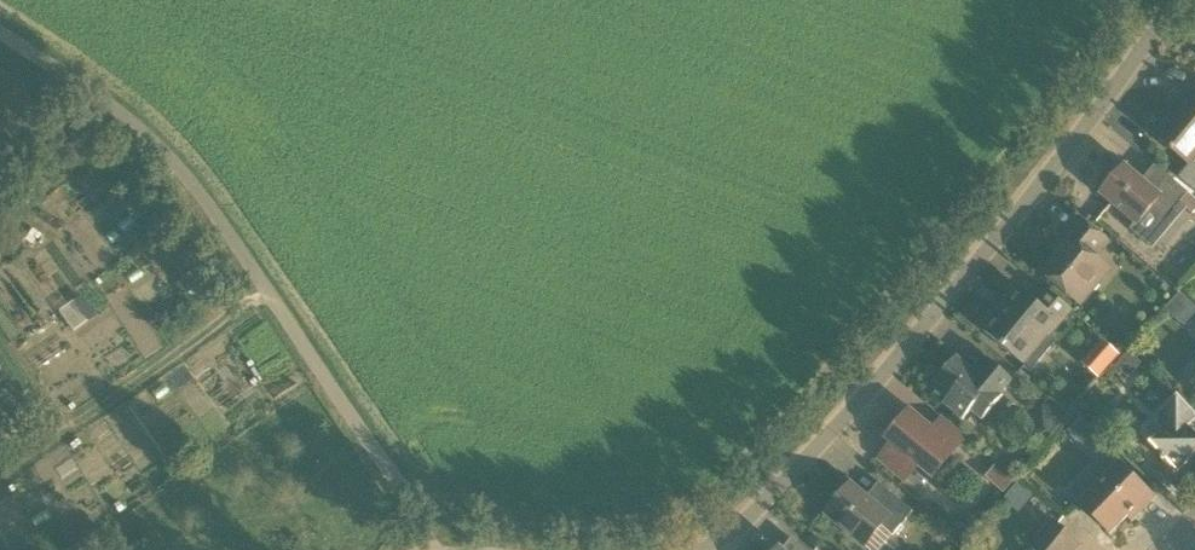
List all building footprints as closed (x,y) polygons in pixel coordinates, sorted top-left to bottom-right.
[(1186,91),(1174,106),(1178,110),(1156,136),(1189,164),(1194,157),(1194,98),(1186,91)] [(1150,184),(1143,179),(1125,164),(1100,194),(1137,225),(1150,209),(1164,221),(1181,202),(1189,192),(1162,170),(1150,184)] [(1188,208),(1194,213),(1194,212),(1194,198),(1189,192),(1181,202),(1188,208)] [(1075,299),(1105,263),(1096,257),(1109,242),(1080,218),(1066,234),(1072,238),(1043,273),(1075,299)] [(1038,302),(1020,287),(984,330),(1025,365),(1072,309),(1048,290),(1038,302)] [(1176,317),(1191,301),(1180,290),(1164,305),(1176,317)] [(1103,338),(1093,350),(1110,364),(1120,353),(1103,338)] [(1013,379),(984,354),(972,368),(956,355),(936,380),(951,393),(943,402),(963,418),(971,409),(982,419),(984,417),(1001,396),(1003,394),(1002,393),(1013,379)] [(14,386),(0,362),(0,394),(14,386)] [(1194,454),(1194,433),(1188,426),(1194,420),(1194,413),(1178,396),(1157,416),(1168,427),(1151,444),(1178,471),(1194,454)] [(1052,434),(1068,414),(1048,398),(1044,407),(1045,426),(1052,434)] [(932,429),(909,411),(893,432),(899,436),(881,456),(903,477),(917,461),(932,474),(963,438),(940,419),(932,429)] [(1076,441),(1088,428),(1074,415),(1062,428),(1076,441)] [(1154,496),(1118,462),(1108,472),(1101,466),(1093,466),(1071,488),(1071,494),(1110,532),(1137,505),(1141,510),(1154,496)] [(907,481),(918,489),(928,474),(917,466),(907,481)] [(874,502),(867,496),(851,483),(825,513),(865,546),(882,525),(893,535),(913,511),(886,488),(874,502)] [(1078,539),(1053,519),(1031,546),(1035,549),(1069,549),(1078,539)]
